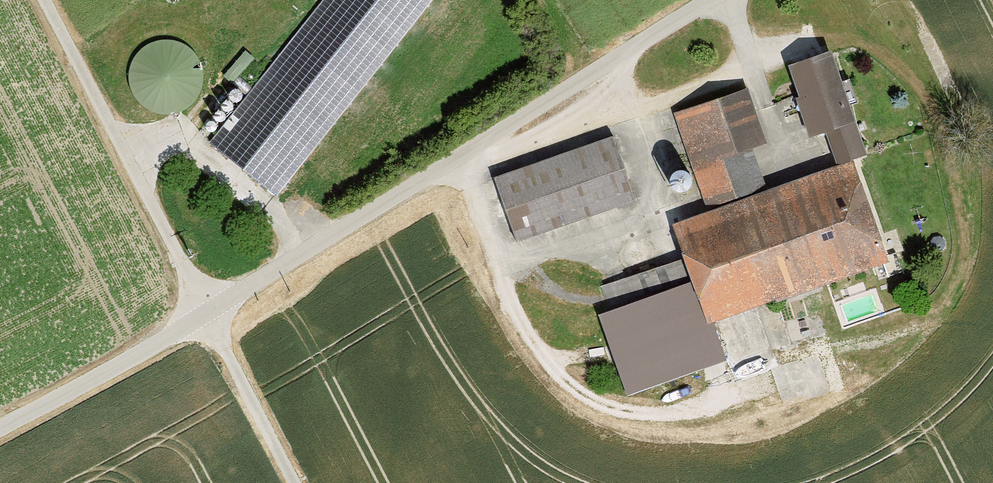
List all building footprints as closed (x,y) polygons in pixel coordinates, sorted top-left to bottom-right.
[(209,139),(275,192),(431,0),(322,0),(209,139)] [(129,71),(129,86),(136,99),(147,109),(161,115),(176,114),(189,108),(200,97),(205,83),(204,68),(198,54),(187,44),(173,39),(158,40),(144,46),(134,57),(129,71)] [(832,52),(790,66),(816,138),(827,134),(857,124),(832,52)] [(746,83),(673,109),(708,210),(766,190),(752,149),(767,143),(746,83)] [(868,154),(857,124),(827,134),(838,165),(855,158),(868,154)] [(612,137),(493,179),(515,243),(635,202),(612,137)] [(688,255),(712,324),(757,309),(891,262),(855,158),(838,165),(766,190),(708,210),(676,221),(688,255)] [(669,179),(670,183),(672,187),(675,189),(680,190),(684,190),(688,187),(690,184),(691,180),(690,176),(688,172),(684,169),(680,168),(676,169),(672,171),(670,175),(669,179)] [(715,375),(773,352),(757,309),(712,324),(688,255),(599,287),(608,312),(600,315),(629,397),(712,368),(715,375)]
